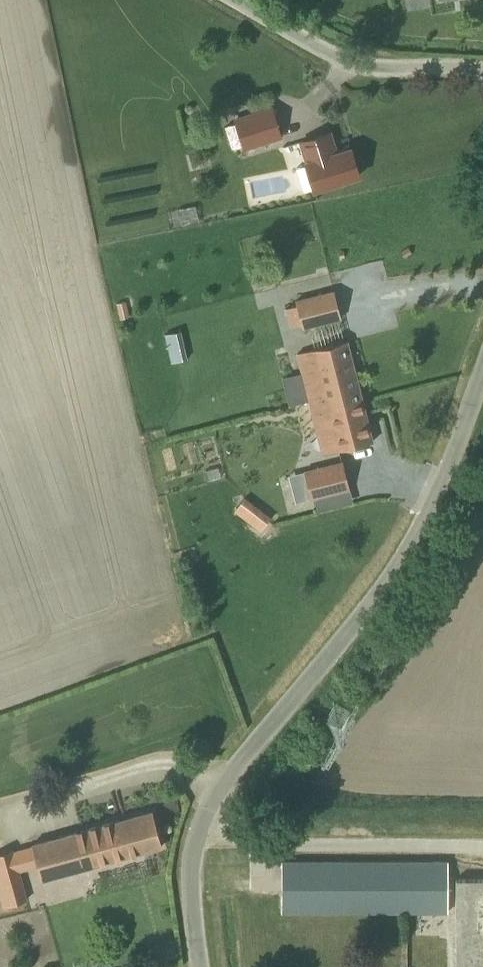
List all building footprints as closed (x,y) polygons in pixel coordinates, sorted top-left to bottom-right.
[(272,107),(235,119),(244,148),(281,136),(272,107)] [(337,152),(330,132),(301,141),(308,162),(306,163),(306,164),(297,168),(304,190),(314,187),(315,189),(360,174),(351,148),(337,152)] [(334,290),(295,300),(302,327),(341,317),(334,290)] [(180,329),(165,333),(173,360),(188,356),(180,329)] [(359,387),(347,340),(345,340),(345,341),(314,349),(314,348),(312,349),(297,353),(309,400),(359,387)] [(359,387),(309,400),(318,434),(333,430),(338,450),(373,441),(362,400),(363,400),(362,398),(362,399),(359,387)] [(350,488),(343,461),(304,471),(311,498),(350,488)] [(245,497),(235,510),(260,529),(270,516),(245,497)] [(32,845),(38,866),(39,871),(41,878),(143,851),(162,845),(152,810),(106,823),(32,843),(32,845)] [(26,899),(27,899),(19,871),(14,850),(13,848),(0,852),(0,899),(2,906),(3,905),(26,899)] [(282,911),(448,911),(448,861),(282,861),(282,911)] [(456,877),(457,966),(482,966),(482,877),(456,877)]
